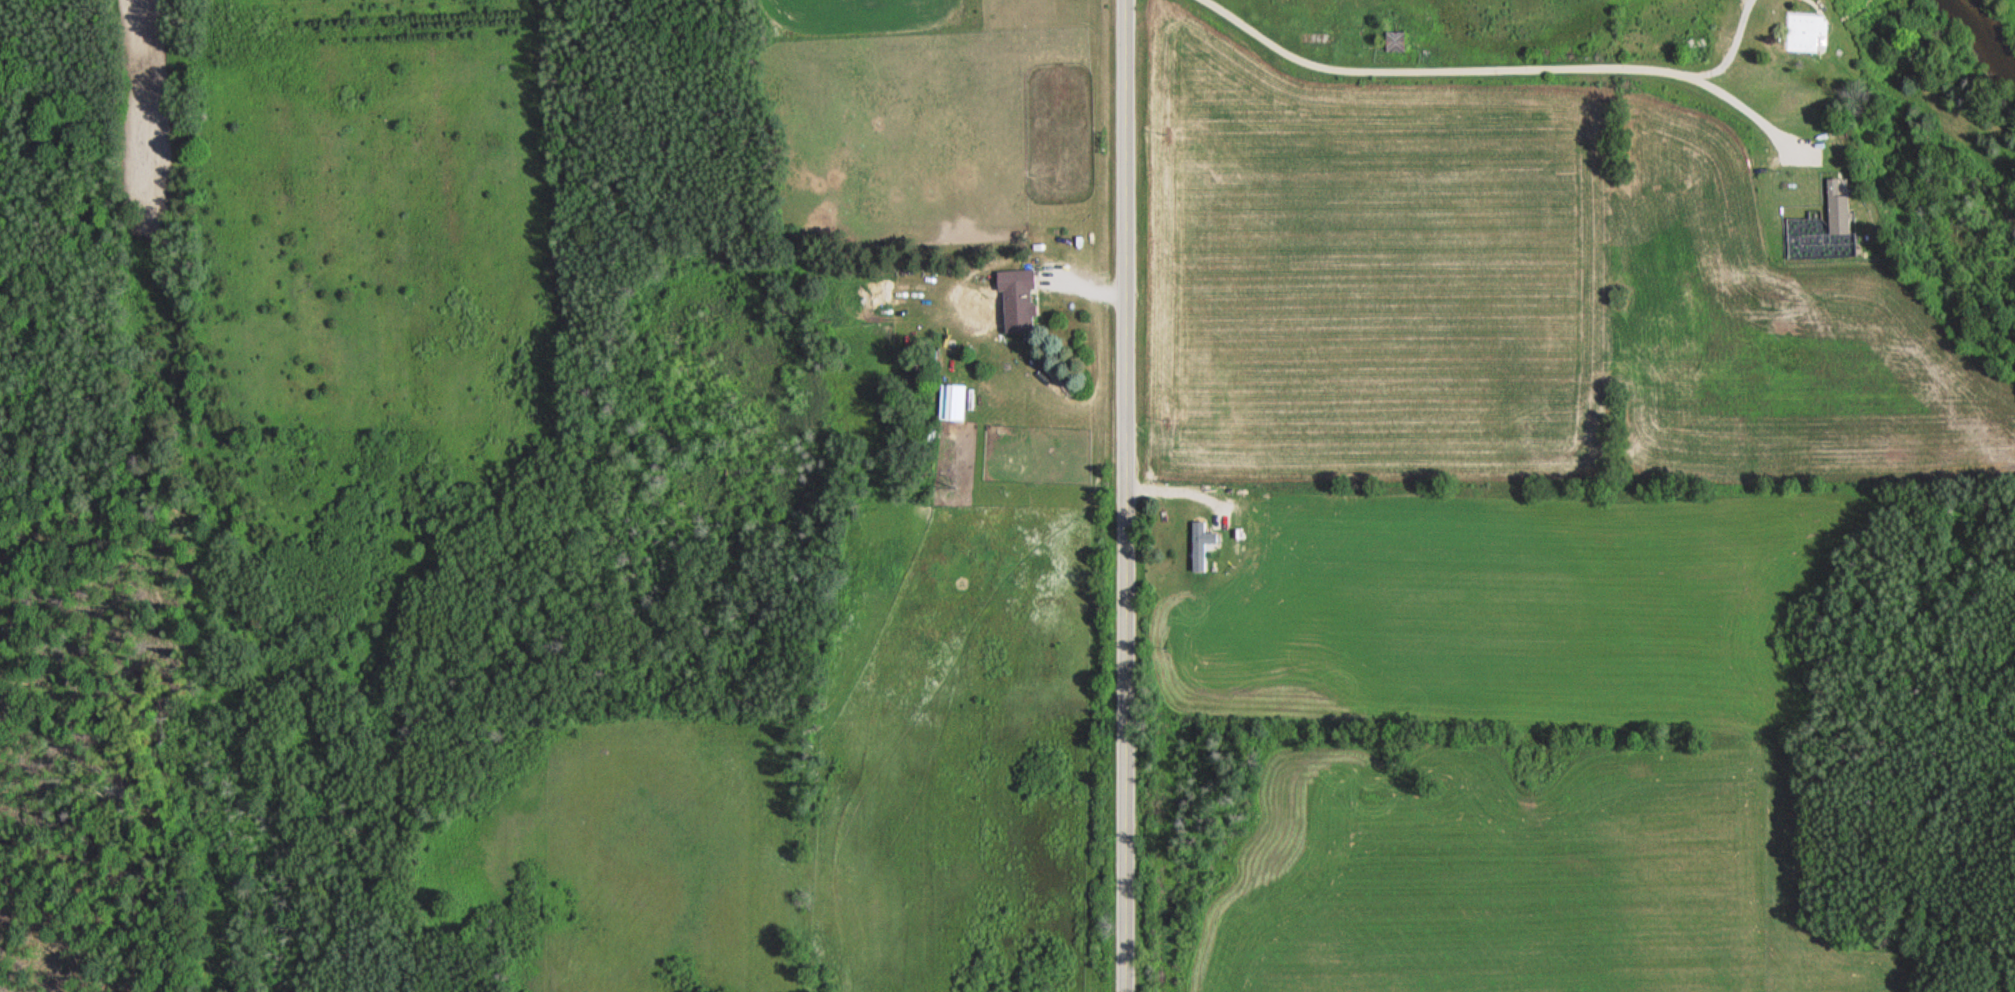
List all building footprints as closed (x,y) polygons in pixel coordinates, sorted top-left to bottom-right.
[(1788,14),(1786,52),(1825,53),(1827,15),(1788,14)] [(1403,32),(1384,32),(1384,53),(1403,53),(1403,32)] [(999,272),(1001,333),(1035,332),(1033,271),(999,272)] [(964,386),(940,385),(937,421),(962,422),(964,386)] [(1204,543),(1215,542),(1215,534),(1204,535),(1204,543)]
